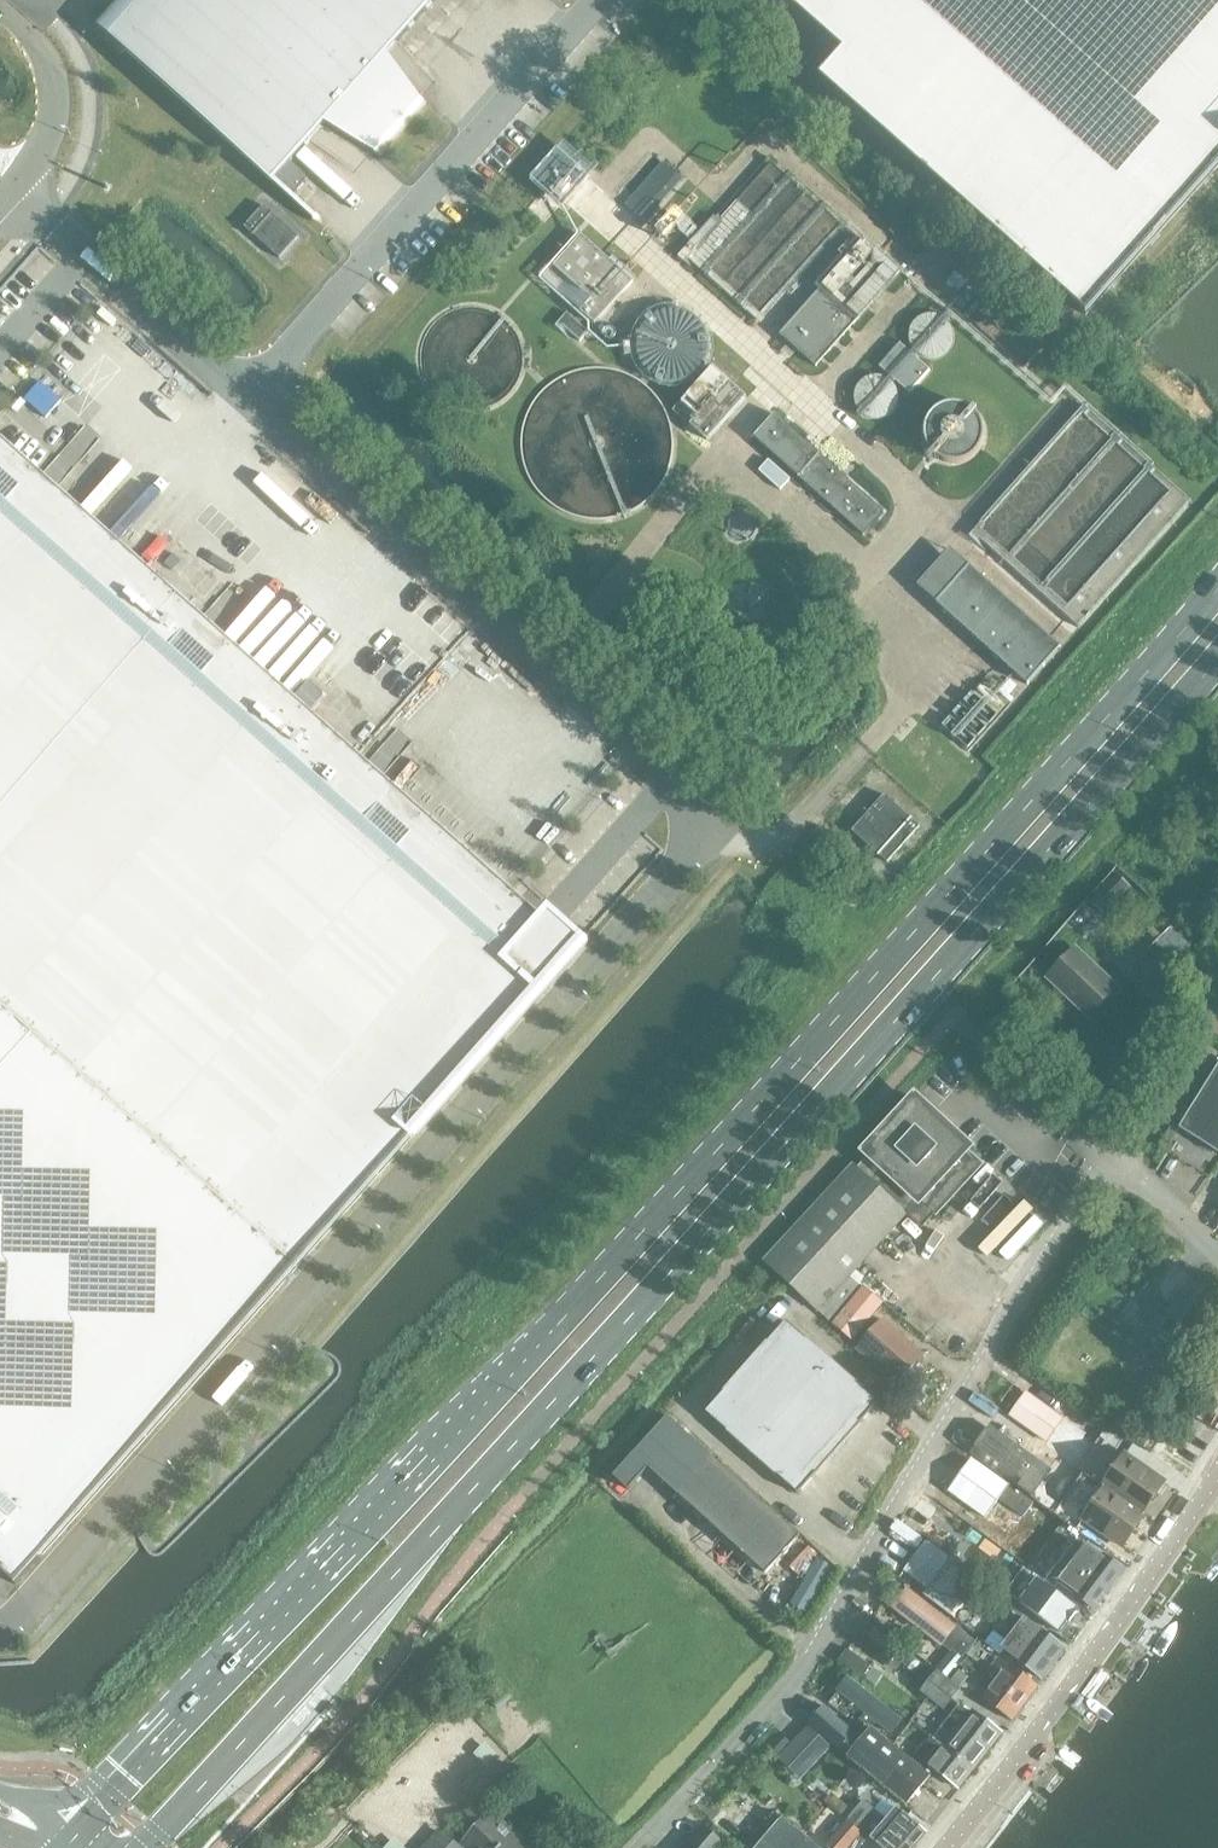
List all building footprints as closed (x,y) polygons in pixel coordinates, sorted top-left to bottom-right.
[(96,25),(109,37),(270,181),(319,223),(322,220),(276,180),(273,178),(322,123),(380,156),(427,106),(385,51),(431,0),(119,0),(96,25)] [(842,53),(824,73),(1087,314),(1217,171),(1217,0),(784,0),(842,53)] [(683,179),(664,161),(626,204),(645,221),(683,179)] [(773,162),(689,259),(762,323),(847,225),(773,162)] [(244,226),(280,258),(299,236),(264,204),(244,226)] [(554,258),(540,273),(594,323),(632,281),(582,235),(557,262),(554,258)] [(863,240),(781,332),(817,365),(899,273),(863,240)] [(709,365),(711,355),(712,345),(710,335),(705,326),(699,319),(690,313),(681,310),(671,309),(661,310),(652,314),(644,320),(638,328),(634,337),(632,347),(633,357),(636,366),(642,375),(649,381),(658,386),(668,388),(678,388),(688,385),(696,380),(703,373),(709,365)] [(951,345),(951,338),(950,331),(946,326),(941,321),(935,319),(928,319),(922,321),(916,325),(912,330),(911,337),(911,343),(913,350),(918,355),(924,358),(930,359),(937,359),(943,355),(948,351),(951,345)] [(900,343),(880,366),(909,393),(930,369),(900,343)] [(713,368),(681,403),(697,417),(690,425),(707,440),(746,397),(713,368)] [(895,410),(897,403),(897,396),(894,389),(890,384),(883,380),(876,379),(869,380),(863,383),(858,388),(854,394),(854,402),(855,409),(859,415),(864,419),(871,422),(878,422),(885,420),(891,416),(895,410)] [(978,535),(1082,628),(1193,505),(1086,412),(978,535)] [(755,437),(863,535),(884,512),(776,414),(755,437)] [(979,450),(980,444),(980,439),(978,433),(975,428),(971,423),(967,419),(961,417),(956,415),(950,415),(944,416),(938,419),(934,422),(929,426),(926,431),(924,437),(923,443),(924,448),(926,454),(928,459),(932,464),(937,468),(942,470),(948,472),(954,472),(960,471),(965,468),(970,465),(974,461),(977,456),(979,450)] [(293,1271),(569,959),(539,932),(546,925),(0,441),(0,1011),(293,1271)] [(918,586),(1027,683),(1059,647),(950,550),(918,586)] [(884,795),(852,831),(887,863),(919,827),(884,795)] [(1103,916),(1130,887),(1115,872),(1088,901),(1103,916)] [(1075,947),(1047,976),(1089,1016),(1117,987),(1075,947)] [(0,1011),(0,1571),(16,1584),(293,1271),(0,1011)] [(1178,1129),(1217,1154),(1217,1066),(1178,1129)] [(966,1146),(913,1097),(863,1150),(867,1153),(855,1166),(852,1163),(761,1261),(828,1322),(825,1326),(849,1347),(886,1305),(853,1275),(907,1215),(917,1224),(929,1212),(933,1215),(982,1162),(981,1161),(978,1164),(962,1150),(966,1146)] [(924,1355),(884,1319),(858,1348),(898,1384),(911,1369),(915,1368),(920,1363),(920,1358),(924,1355)] [(805,1494),(884,1402),(792,1321),(712,1413),(805,1494)] [(1010,1412),(1049,1439),(1067,1414),(1028,1387),(1010,1412)] [(1127,1432),(1140,1414),(1114,1396),(1101,1414),(1127,1432)] [(667,1416),(613,1476),(628,1490),(648,1467),(677,1494),(763,1573),(797,1535),(712,1456),(667,1416)] [(1145,1429),(1136,1443),(1152,1453),(1161,1439),(1145,1429)] [(1023,1483),(1037,1462),(994,1432),(980,1452),(1023,1483)] [(1164,1481),(1125,1454),(1103,1485),(1144,1514),(1145,1514),(1142,1512),(1164,1481)] [(949,1490),(948,1492),(986,1520),(1010,1487),(971,1459),(949,1490)] [(1104,1488),(1083,1519),(1122,1546),(1144,1515),(1103,1485),(1102,1486),(1104,1488)] [(932,1537),(908,1567),(954,1605),(978,1575),(932,1537)] [(1087,1543),(1057,1582),(1095,1609),(1110,1588),(1124,1570),(1123,1569),(1123,1570),(1104,1555),(1087,1543)] [(1011,1560),(991,1587),(1014,1603),(1029,1614),(1050,1629),(1070,1602),(1011,1560)] [(907,1587),(897,1601),(914,1614),(908,1622),(941,1648),(944,1644),(955,1629),(957,1626),(907,1587)] [(1014,1603),(1008,1612),(993,1632),(984,1644),(1000,1655),(1004,1650),(1010,1655),(1010,1656),(1043,1681),(1067,1648),(1035,1624),(1034,1625),(1025,1620),(1029,1614),(1014,1603)] [(908,1644),(914,1636),(904,1628),(898,1636),(908,1644)] [(997,1657),(985,1673),(1026,1704),(1039,1686),(1005,1660),(1003,1661),(997,1657)] [(961,1687),(950,1680),(938,1670),(936,1669),(935,1671),(930,1667),(917,1686),(922,1689),(919,1693),(945,1711),(961,1688),(961,1687)] [(1026,1704),(985,1673),(976,1685),(986,1692),(982,1698),(1013,1722),(1026,1704)] [(951,1737),(950,1737),(943,1746),(975,1771),(1004,1733),(973,1708),(970,1712),(959,1704),(940,1728),(951,1737)] [(871,1727),(861,1739),(825,1706),(810,1722),(846,1756),(874,1779),(881,1784),(906,1805),(930,1775),(871,1727)] [(807,1727),(779,1758),(801,1778),(830,1747),(807,1727)] [(914,1755),(959,1790),(959,1791),(975,1771),(943,1746),(929,1735),(914,1755)] [(871,1796),(881,1784),(874,1779),(864,1791),(871,1796)] [(847,1819),(881,1847),(914,1847),(927,1832),(897,1805),(888,1815),(876,1805),(873,1809),(864,1801),(847,1819)] [(491,1809),(459,1845),(462,1847),(534,1847),(491,1809)] [(823,1847),(796,1825),(794,1827),(782,1817),(755,1847),(822,1847),(823,1847)] [(847,1819),(825,1846),(827,1847),(881,1847),(847,1819)] [(703,1823),(681,1847),(718,1847),(724,1841),(703,1823)]
